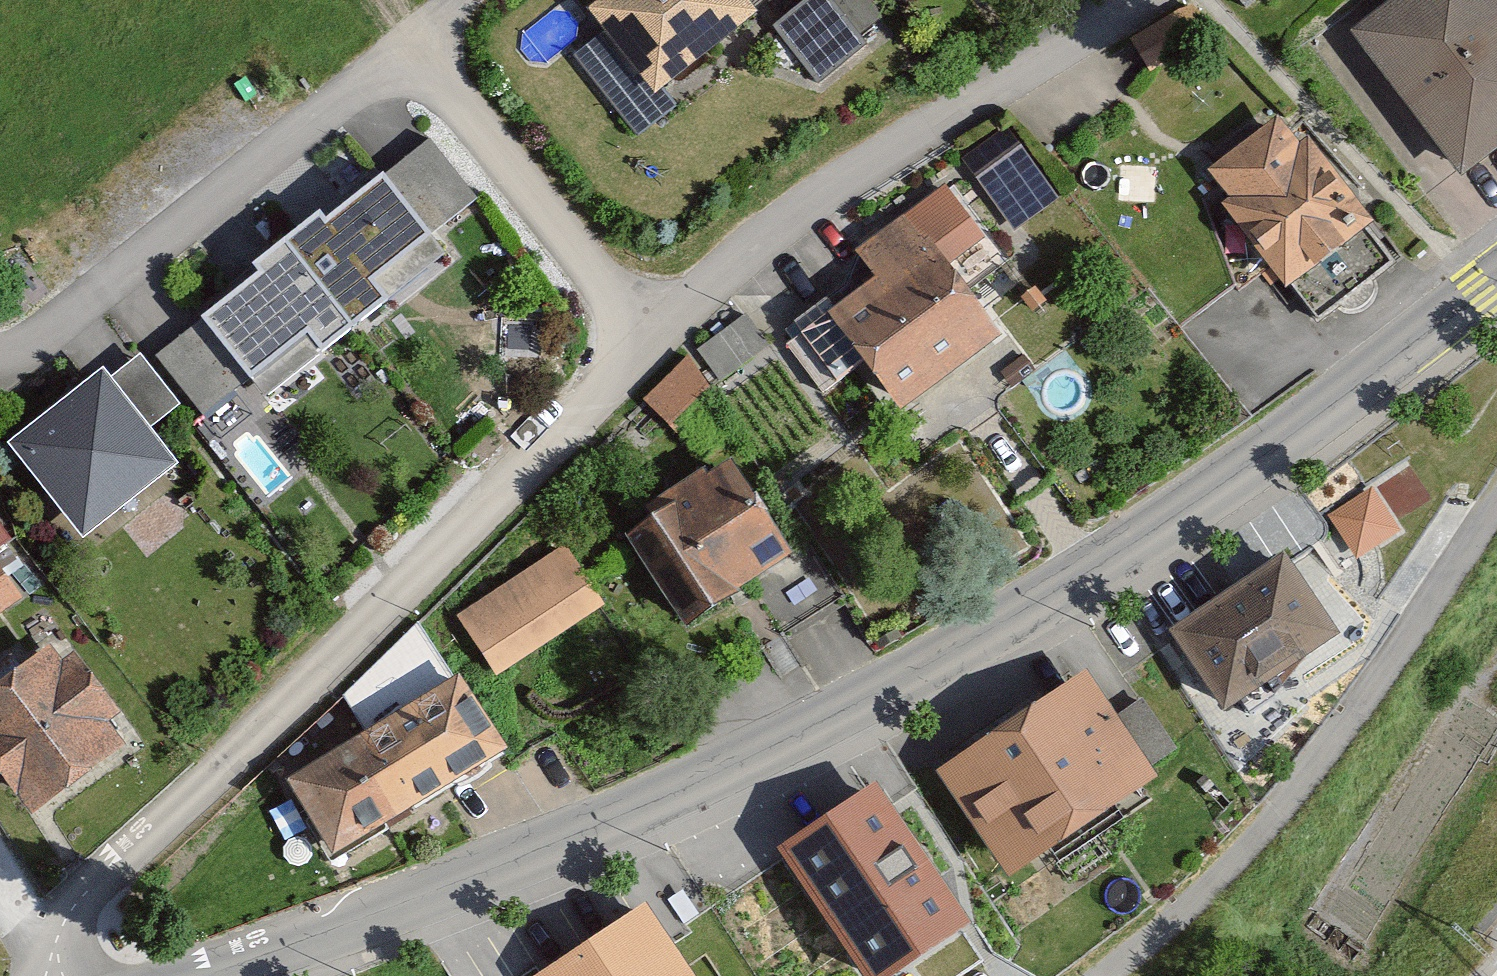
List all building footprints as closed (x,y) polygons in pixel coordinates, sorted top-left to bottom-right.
[(658,73),(748,0),(598,0),(658,73)] [(779,20),(819,73),(865,39),(857,28),(877,14),(866,0),(806,0),(779,20)] [(1363,25),(1464,155),(1496,129),(1496,0),(1395,0),(1363,25)] [(1189,6),(1137,39),(1153,64),(1206,32),(1189,6)] [(1237,190),(1231,194),(1320,307),(1390,252),(1359,213),(1367,206),(1307,130),(1294,139),(1275,115),(1215,162),(1237,190)] [(1043,185),(1003,133),(973,156),(1013,208),(1043,185)] [(436,219),(382,157),(203,302),(253,360),(436,219)] [(868,346),(902,390),(996,319),(944,251),(972,231),(941,190),(866,246),(883,268),(798,332),(830,374),(868,346)] [(746,314),(690,355),(712,386),(768,345),(746,314)] [(690,355),(648,397),(676,423),(712,386),(690,355)] [(185,450),(113,356),(22,425),(96,521),(185,450)] [(1330,506),(1356,549),(1439,497),(1413,455),(1330,506)] [(691,614),(786,552),(728,464),(633,527),(691,614)] [(1221,702),(1337,619),(1280,541),(1165,624),(1221,702)] [(564,550),(467,614),(499,663),(596,598),(564,550)] [(0,564),(0,603),(18,590),(0,564)] [(55,614),(0,657),(0,734),(53,804),(157,737),(55,614)] [(1102,657),(950,763),(1030,873),(1182,770),(1102,657)] [(336,836),(496,737),(454,671),(295,770),(336,836)] [(896,770),(789,843),(894,975),(914,975),(991,913),(896,770)] [(647,912),(554,975),(691,975),(647,912)]
